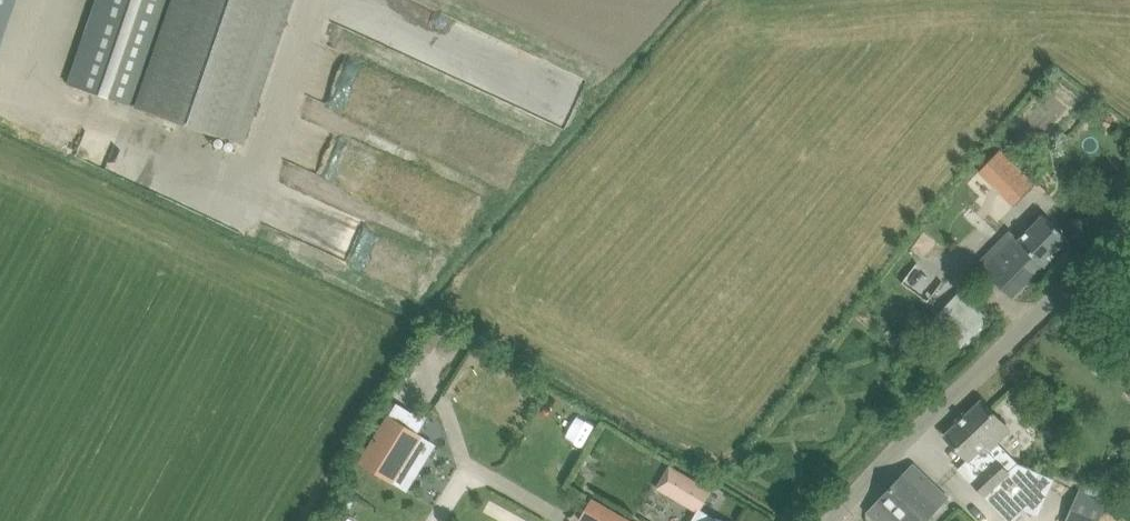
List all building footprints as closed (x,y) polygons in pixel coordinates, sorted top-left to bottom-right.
[(66,84),(134,108),(238,144),(288,0),(96,0),(66,84)] [(1000,150),(980,170),(1001,190),(1013,178),(1026,190),(1034,182),(1000,150)] [(1008,227),(976,260),(981,265),(997,282),(1013,297),(1070,241),(1055,225),(1044,214),(1019,238),(1008,227)] [(928,299),(939,283),(913,265),(902,281),(928,299)] [(988,318),(961,292),(933,320),(960,346),(988,318)] [(402,391),(417,400),(424,389),(409,380),(402,391)] [(982,401),(966,416),(958,423),(945,436),(968,460),(959,469),(985,497),(1008,520),(1011,520),(1023,510),(1038,475),(1017,464),(1008,473),(988,452),(983,446),(986,443),(991,448),(1010,431),(982,401)] [(359,461),(389,480),(418,433),(389,414),(359,461)] [(878,501),(898,520),(926,520),(948,498),(913,464),(878,501)] [(669,466),(657,488),(695,511),(708,489),(669,466)] [(1106,504),(1079,493),(1067,520),(1099,520),(1106,504)] [(584,520),(629,520),(591,498),(580,519),(584,520)] [(700,510),(694,520),(720,520),(700,510)]
